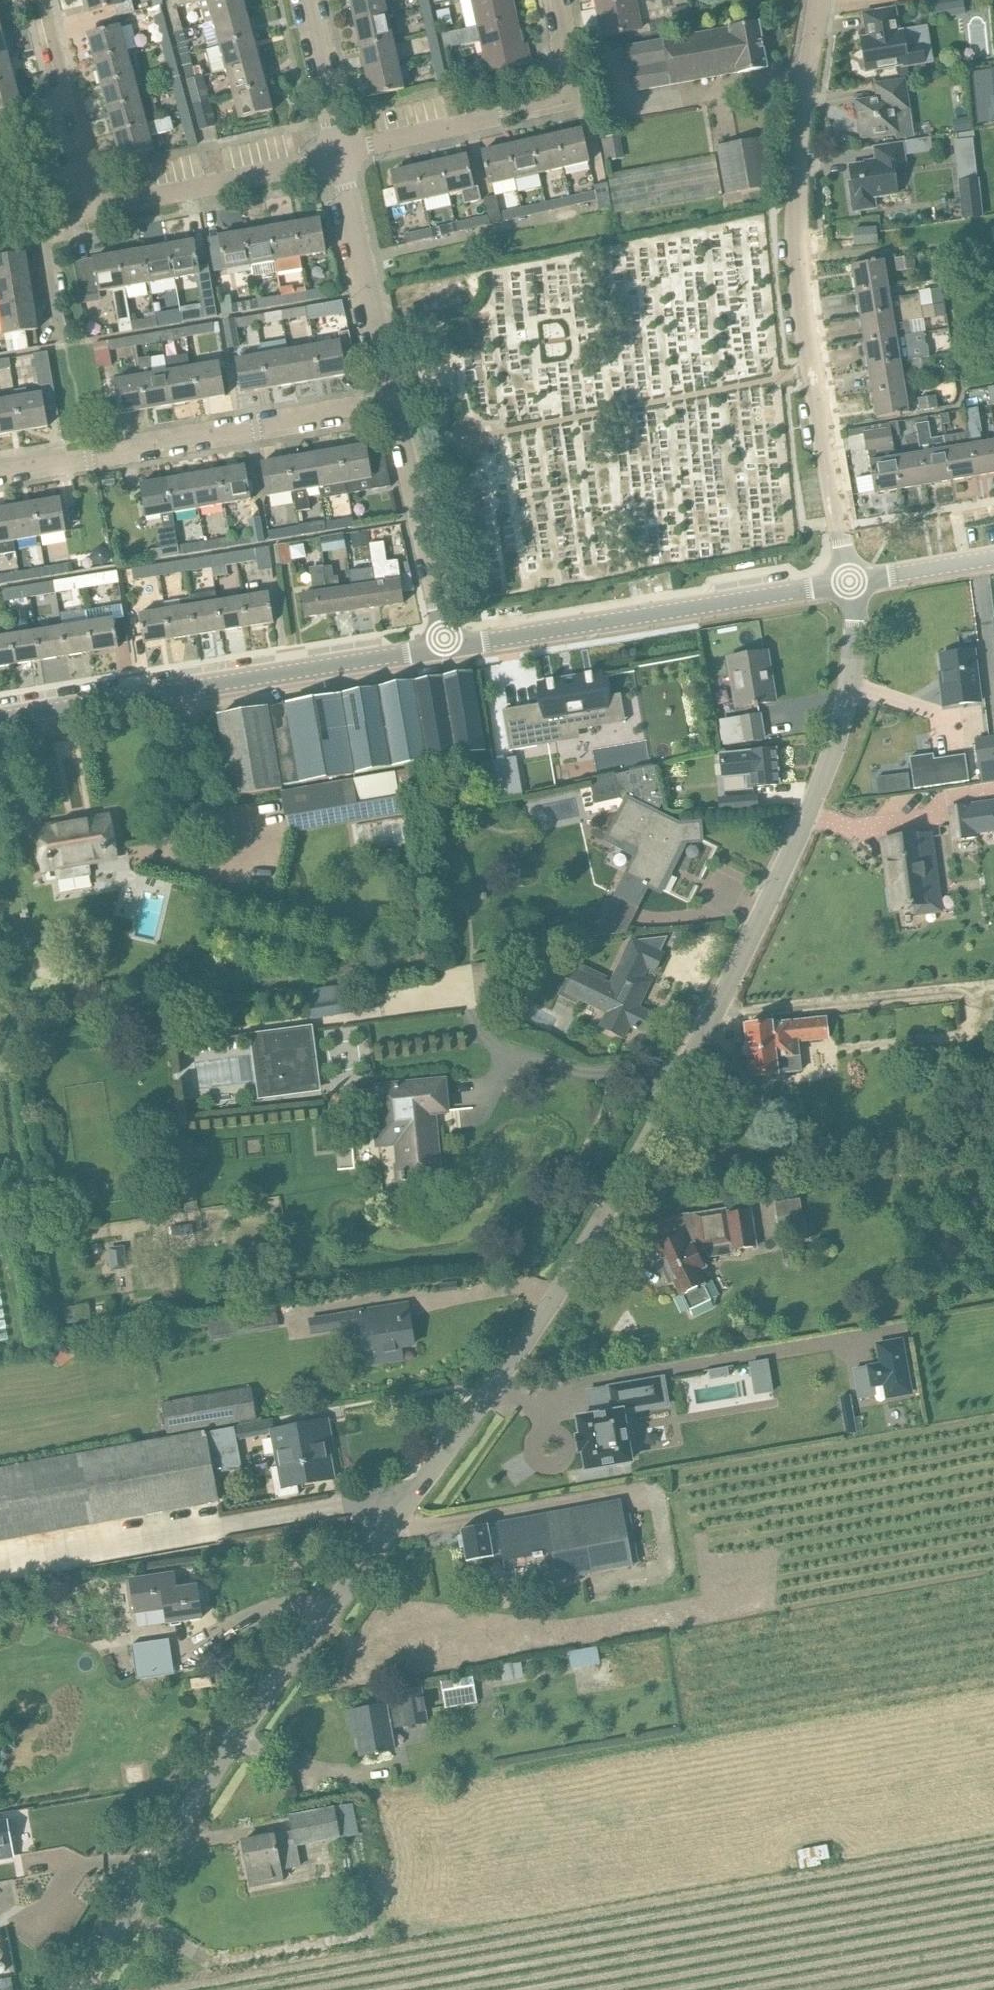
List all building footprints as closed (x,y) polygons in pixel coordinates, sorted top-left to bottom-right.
[(123,0),(87,0),(90,12),(124,3),(123,0)] [(167,7),(174,32),(183,30),(177,7),(194,2),(193,0),(168,0),(168,6),(167,7)] [(198,0),(205,24),(214,21),(214,22),(247,13),(244,0),(198,0)] [(389,15),(386,1),(392,0),(349,0),(354,23),(389,15)] [(430,6),(429,0),(419,0),(421,8),(430,6)] [(467,27),(478,24),(515,16),(511,0),(461,0),(467,27)] [(597,2),(604,35),(641,27),(635,0),(608,0),(597,2)] [(965,8),(963,0),(932,0),(934,13),(965,8)] [(427,35),(436,33),(430,6),(421,8),(427,35)] [(449,8),(436,11),(440,26),(452,24),(449,8)] [(897,27),(894,8),(864,13),(868,36),(862,38),(867,70),(882,67),(882,70),(890,70),(896,67),(895,65),(903,63),(903,67),(925,63),(931,61),(933,61),(927,25),(903,29),(898,30),(897,27)] [(160,40),(170,38),(163,13),(154,16),(160,40)] [(254,36),(247,13),(214,22),(221,45),(254,36)] [(360,49),(395,42),(389,15),(354,23),(360,49)] [(515,16),(478,24),(485,53),(480,54),(484,72),(530,62),(526,43),(521,44),(515,16)] [(737,73),(767,68),(759,22),(729,27),(729,28),(626,46),(634,91),(737,72),(737,73)] [(88,34),(95,58),(128,49),(121,24),(88,34)] [(181,56),(190,54),(183,30),(174,32),(181,56)] [(0,32),(0,58),(9,55),(15,53),(11,40),(5,42),(3,31),(0,32)] [(436,33),(427,35),(431,56),(441,54),(436,33)] [(254,36),(221,45),(227,71),(260,62),(254,36)] [(160,40),(167,65),(176,62),(170,38),(160,40)] [(365,71),(400,63),(395,42),(360,49),(365,71)] [(95,58),(102,83),(135,74),(128,49),(95,58)] [(188,81),(203,77),(199,65),(193,67),(190,54),(181,56),(188,81)] [(441,54),(431,56),(437,82),(446,80),(441,54)] [(0,58),(0,84),(16,79),(9,55),(0,58)] [(167,65),(173,89),(182,86),(176,62),(167,65)] [(227,71),(234,95),(267,86),(260,62),(227,71)] [(405,89),(400,63),(365,71),(370,96),(405,89)] [(102,83),(109,107),(141,98),(135,74),(102,83)] [(194,105),(209,101),(203,77),(188,81),(194,105)] [(12,121),(8,107),(22,104),(16,79),(0,84),(0,125),(12,121)] [(903,117),(902,109),(908,108),(904,80),(876,84),(877,98),(856,101),(862,137),(897,131),(896,118),(903,117)] [(173,89),(179,113),(189,111),(182,86),(173,89)] [(273,110),(267,86),(234,95),(240,119),(273,110)] [(109,107),(115,131),(148,122),(141,98),(109,107)] [(209,101),(194,105),(201,130),(216,126),(209,101)] [(189,111),(179,113),(188,146),(197,143),(189,111)] [(155,147),(152,135),(173,129),(170,117),(148,123),(148,122),(115,131),(122,156),(155,147)] [(557,133),(564,168),(590,162),(582,128),(557,133)] [(532,139),(540,173),(564,168),(557,133),(532,139)] [(765,137),(717,146),(726,193),(773,185),(765,137)] [(507,145),(515,179),(540,173),(532,139),(507,145)] [(893,167),(905,165),(901,142),(875,146),(877,161),(851,165),(853,180),(849,184),(852,200),(856,203),(857,210),(876,207),(874,196),(897,192),(893,167)] [(515,179),(507,145),(482,150),(490,185),(515,179)] [(441,160),(449,194),(461,191),(464,204),(481,200),(478,186),(474,187),(467,154),(441,160)] [(715,155),(607,173),(614,213),(722,194),(715,155)] [(417,166),(425,199),(449,194),(441,160),(417,166)] [(425,199),(417,166),(392,171),(400,205),(425,199)] [(979,178),(959,180),(963,219),(983,217),(979,178)] [(571,195),(573,205),(597,200),(599,210),(611,207),(607,182),(593,184),(594,190),(571,195)] [(523,216),(521,207),(500,212),(496,195),(484,197),(490,224),(502,221),(523,216)] [(573,205),(571,195),(546,201),(548,210),(573,205)] [(490,224),(484,197),(483,198),(487,215),(455,222),(458,231),(490,224)] [(521,207),(523,216),(548,210),(546,201),(521,207)] [(296,222),(302,256),(327,252),(321,217),(296,222)] [(271,226),(277,260),(302,256),(296,222),(271,226)] [(458,231),(455,222),(431,227),(433,237),(458,231)] [(271,226),(245,230),(251,265),(252,276),(279,272),(277,260),(271,226)] [(433,237),(431,227),(405,233),(407,243),(433,237)] [(856,244),(876,243),(876,228),(855,229),(856,244)] [(251,265),(245,230),(220,235),(226,269),(251,265)] [(169,244),(175,278),(200,274),(194,239),(169,244)] [(29,278),(26,253),(7,256),(4,240),(0,240),(0,283),(29,278)] [(144,248),(150,282),(175,278),(169,244),(144,248)] [(150,282),(144,248),(119,252),(125,287),(150,282)] [(125,287),(119,252),(94,257),(100,291),(112,289),(120,332),(132,330),(131,320),(125,287)] [(914,255),(895,258),(897,270),(916,268),(914,255)] [(856,292),(887,287),(882,261),(851,265),(856,292)] [(33,304),(29,278),(0,283),(0,308),(33,304)] [(180,312),(182,321),(217,315),(212,284),(198,287),(202,308),(180,312)] [(283,295),(284,304),(309,300),(308,291),(306,291),(305,287),(294,289),(293,285),(282,287),(283,295)] [(341,294),(339,285),(308,291),(309,300),(341,294)] [(856,292),(860,317),(921,307),(919,293),(889,298),(887,287),(856,292)] [(258,309),(257,300),(232,304),(230,295),(219,297),(222,315),(258,309)] [(258,309),(284,304),(283,295),(265,298),(257,300),(258,309)] [(307,306),(309,314),(310,314),(311,319),(330,315),(329,312),(335,311),(334,301),(307,306)] [(934,318),(945,316),(946,316),(944,303),(943,303),(932,305),(934,318)] [(0,308),(0,320),(2,334),(36,329),(33,304),(0,308)] [(281,310),(283,319),(309,314),(307,306),(281,310)] [(422,306),(408,309),(413,335),(427,332),(422,306)] [(865,343),(896,337),(910,335),(908,321),(923,318),(921,307),(860,317),(865,343)] [(255,315),(256,324),(283,319),(281,310),(255,315)] [(156,316),(157,326),(182,321),(180,312),(156,316)] [(255,315),(223,321),(225,329),(256,324),(255,315)] [(131,320),(132,330),(157,326),(156,316),(131,320)] [(186,327),(188,336),(220,330),(218,321),(186,327)] [(160,332),(162,340),(188,336),(186,327),(160,332)] [(134,336),(135,345),(162,340),(160,332),(134,336)] [(135,345),(134,336),(93,343),(97,368),(112,365),(109,349),(135,345)] [(865,343),(869,368),(900,362),(896,337),(865,343)] [(344,358),(341,340),(314,345),(320,379),(347,374),(346,373),(358,371),(355,356),(344,358)] [(288,349),(294,383),(320,379),(314,345),(288,349)] [(261,354),(267,388),(294,383),(288,349),(261,354)] [(40,385),(54,383),(49,351),(35,353),(40,385)] [(267,388),(261,354),(236,358),(241,392),(267,388)] [(141,375),(146,409),(172,404),(167,371),(152,373),(149,356),(138,358),(141,375)] [(929,356),(912,359),(914,370),(931,368),(929,356)] [(11,367),(9,358),(0,360),(0,369),(11,367)] [(193,366),(199,400),(225,395),(220,362),(193,366)] [(869,368),(874,393),(904,388),(900,362),(869,368)] [(167,371),(172,404),(199,400),(193,366),(167,371)] [(146,409),(141,375),(114,380),(120,413),(146,409)] [(16,397),(22,431),(50,426),(44,392),(27,395),(26,388),(14,390),(15,397),(16,397)] [(904,388),(874,393),(878,419),(909,414),(904,388)] [(936,395),(917,397),(919,410),(938,407),(936,395)] [(22,431),(16,397),(15,397),(0,400),(0,434),(22,431)] [(964,408),(968,432),(976,475),(993,472),(993,441),(982,443),(980,432),(982,431),(977,406),(964,408)] [(951,480),(943,436),(931,438),(927,416),(915,418),(915,423),(916,423),(919,441),(921,453),(926,484),(951,480)] [(895,458),(889,423),(846,430),(847,436),(865,433),(868,449),(870,462),(875,493),(901,488),(895,458)] [(976,475),(968,432),(943,436),(951,480),(976,475)] [(339,448),(347,493),(389,486),(385,462),(369,465),(366,444),(339,448)] [(347,493),(339,448),(313,453),(319,486),(321,497),(347,493)] [(296,512),(309,509),(306,488),(319,486),(313,453),(287,457),(293,490),(296,512)] [(895,458),(901,488),(926,484),(921,453),(895,458)] [(293,490),(287,457),(260,462),(266,495),(293,490)] [(218,470),(224,503),(251,498),(245,465),(218,470)] [(193,474),(199,507),(224,503),(218,470),(193,474)] [(172,512),(199,507),(193,474),(166,479),(171,512),(172,512)] [(166,479),(139,483),(145,516),(161,514),(163,528),(174,526),(172,512),(171,512),(166,479)] [(61,497),(34,502),(40,535),(67,531),(61,497)] [(34,502),(8,506),(14,540),(40,535),(34,502)] [(0,508),(0,554),(15,551),(13,540),(14,540),(8,506),(0,508)] [(230,537),(232,547),(264,542),(260,517),(247,519),(249,534),(230,537)] [(327,531),(353,527),(352,517),(325,522),(327,531)] [(299,526),(300,535),(327,531),(325,522),(299,526)] [(300,535),(299,526),(268,531),(270,540),(300,535)] [(373,568),(379,606),(404,602),(401,579),(400,579),(398,559),(386,561),(383,541),(388,541),(386,527),(368,530),(369,543),(373,568)] [(368,541),(366,530),(352,532),(354,543),(368,541)] [(343,533),(321,537),(323,552),(346,548),(343,533)] [(205,541),(207,551),(232,547),(230,537),(205,541)] [(207,551),(205,541),(177,545),(179,555),(207,551)] [(277,565),(291,563),(288,542),(274,544),(277,565)] [(179,555),(177,545),(151,549),(152,559),(179,555)] [(235,552),(237,563),(257,560),(259,571),(272,569),(269,546),(235,552)] [(209,556),(211,567),(212,567),(213,575),(227,573),(226,565),(237,563),(235,552),(209,556)] [(184,560),(186,571),(211,567),(209,556),(184,560)] [(158,564),(160,575),(186,571),(184,560),(158,564)] [(72,563),(56,565),(57,574),(73,572),(72,563)] [(160,575),(158,564),(132,569),(134,580),(160,575)] [(330,613),(323,565),(309,567),(313,592),(301,593),(305,617),(330,613)] [(354,609),(351,586),(339,588),(338,576),(334,576),(332,566),(324,567),(323,565),(330,613),(354,609)] [(351,586),(354,609),(379,606),(373,568),(349,571),(351,586)] [(35,569),(19,571),(21,581),(37,578),(35,569)] [(19,571),(4,574),(5,583),(21,581),(19,571)] [(79,577),(81,588),(119,582),(117,571),(79,577)] [(53,581),(54,593),(81,588),(79,577),(53,581)] [(54,593),(53,581),(28,585),(30,597),(54,593)] [(30,597),(28,585),(2,590),(4,601),(30,597)] [(191,605),(196,634),(221,630),(217,600),(215,591),(190,595),(191,605)] [(242,596),(247,626),(273,622),(268,592),(242,596)] [(242,596),(217,600),(221,630),(247,626),(242,596)] [(181,606),(179,599),(164,601),(165,609),(170,638),(196,634),(191,605),(181,606)] [(144,642),(170,638),(165,609),(139,613),(144,642)] [(113,617),(87,621),(91,651),(118,647),(114,625),(125,623),(123,615),(113,617)] [(87,621),(60,626),(64,655),(91,651),(87,621)] [(60,626),(36,630),(41,659),(64,655),(60,626)] [(36,630),(9,634),(13,664),(41,659),(36,630)] [(13,664),(9,634),(0,635),(0,666),(13,664)] [(940,654),(946,705),(980,701),(974,650),(940,654)] [(728,658),(731,675),(737,674),(742,706),(775,700),(772,683),(768,683),(763,652),(728,658)] [(268,706),(218,715),(232,796),(282,787),(282,785),(428,760),(456,756),(485,751),(472,670),(286,703),(286,704),(268,707),(268,706)] [(606,698),(602,672),(592,674),(592,672),(585,673),(585,675),(576,677),(576,674),(561,677),(561,679),(554,681),(553,678),(546,680),(546,682),(539,683),(543,709),(527,711),(526,706),(502,710),(509,751),(537,746),(536,740),(573,734),(570,718),(603,713),(600,699),(606,698)] [(625,691),(626,715),(639,714),(638,690),(625,691)] [(761,712),(737,716),(742,743),(766,739),(761,712)] [(975,739),(981,781),(993,779),(993,736),(975,739)] [(723,777),(745,775),(746,786),(779,784),(776,748),(720,754),(723,777)] [(523,795),(516,756),(491,761),(498,799),(523,795)] [(679,823),(658,813),(664,799),(657,765),(614,775),(619,798),(625,801),(604,842),(634,857),(616,895),(637,905),(647,884),(661,891),(670,872),(665,869),(679,841),(701,840),(700,822),(679,823)] [(425,766),(281,792),(285,816),(429,790),(425,766)] [(969,788),(949,790),(955,839),(975,836),(969,788)] [(759,809),(758,794),(738,796),(739,810),(759,809)] [(42,870),(54,868),(56,881),(90,876),(88,862),(116,857),(109,815),(35,827),(42,870)] [(882,840),(891,907),(930,902),(921,834),(882,840)] [(661,952),(670,936),(634,939),(632,938),(611,982),(606,980),(607,976),(578,962),(564,992),(606,1013),(600,1026),(623,1037),(629,1024),(646,1032),(655,1015),(638,1006),(651,981),(643,977),(648,967),(656,971),(665,954),(661,952)] [(522,973),(536,972),(535,954),(520,955),(522,973)] [(348,984),(307,990),(312,1019),(352,1013),(348,984)] [(825,1017),(744,1026),(747,1046),(746,1046),(747,1055),(748,1055),(750,1075),(801,1070),(798,1041),(828,1038),(825,1017)] [(309,1029),(263,1035),(265,1054),(270,1054),(273,1075),(268,1076),(271,1093),(291,1090),(290,1087),(316,1084),(309,1029)] [(394,1163),(396,1185),(424,1183),(423,1173),(438,1172),(432,1111),(446,1110),(443,1080),(379,1087),(381,1116),(375,1117),(377,1143),(394,1142),(396,1163),(394,1163)] [(798,1199),(775,1202),(777,1217),(799,1214),(798,1199)] [(648,1227),(650,1231),(648,1232),(663,1259),(658,1261),(669,1282),(674,1280),(689,1310),(690,1310),(692,1314),(713,1304),(716,1296),(711,1285),(703,1283),(697,1270),(705,1266),(695,1247),(731,1241),(733,1250),(757,1246),(751,1208),(725,1213),(725,1210),(687,1215),(681,1215),(668,1222),(666,1218),(648,1227)] [(111,1271),(127,1269),(124,1246),(108,1248),(111,1271)] [(311,1334),(360,1327),(366,1365),(402,1360),(401,1347),(414,1345),(407,1302),(308,1317),(311,1334)] [(911,1393),(901,1341),(878,1345),(882,1365),(869,1367),(872,1385),(858,1388),(860,1396),(875,1393),(874,1385),(885,1383),(887,1397),(911,1393)] [(62,1366),(77,1354),(69,1343),(53,1356),(62,1366)] [(754,1393),(774,1391),(771,1358),(751,1360),(754,1393)] [(709,1370),(710,1378),(729,1375),(728,1367),(709,1370)] [(667,1405),(663,1378),(609,1387),(609,1388),(610,1388),(612,1403),(616,1402),(618,1412),(579,1418),(581,1435),(577,1436),(580,1452),(584,1451),(587,1468),(630,1460),(627,1443),(628,1442),(633,1441),(628,1414),(629,1414),(628,1411),(667,1405)] [(167,1436),(234,1423),(257,1419),(251,1386),(161,1401),(167,1436)] [(847,1395),(841,1396),(847,1433),(854,1432),(847,1395)] [(332,1442),(328,1419),(271,1430),(269,1420),(234,1427),(237,1439),(272,1433),(276,1457),(280,1456),(282,1465),(270,1468),(276,1498),(299,1494),(297,1484),(331,1478),(327,1458),(330,1457),(327,1443),(332,1442)] [(234,1427),(234,1423),(167,1436),(0,1467),(0,1541),(219,1501),(214,1473),(242,1468),(237,1439),(234,1427)] [(580,1520),(578,1508),(496,1523),(496,1524),(489,1525),(488,1524),(461,1529),(462,1535),(458,1536),(460,1547),(464,1547),(466,1561),(494,1556),(494,1555),(502,1554),(503,1561),(534,1556),(534,1557),(543,1556),(543,1554),(553,1552),(558,1577),(633,1564),(623,1513),(580,1520)] [(134,1612),(163,1607),(165,1623),(202,1617),(197,1585),(177,1588),(174,1572),(129,1578),(134,1612)] [(168,1638),(130,1644),(136,1680),(174,1674),(168,1638)] [(573,1666),(601,1659),(598,1645),(569,1651),(573,1666)] [(514,1664),(513,1662),(500,1664),(503,1681),(523,1678),(521,1663),(514,1664)] [(474,1675),(441,1680),(445,1707),(479,1702),(474,1675)] [(401,1703),(386,1706),(386,1704),(349,1710),(352,1730),(358,1729),(360,1737),(357,1738),(360,1755),(394,1749),(390,1729),(428,1722),(421,1685),(399,1689),(401,1703)] [(250,1886),(283,1879),(282,1870),(301,1867),(297,1846),(358,1834),(352,1803),(289,1815),(292,1830),(241,1840),(250,1886)] [(13,1858),(8,1823),(0,1824),(0,1860),(13,1858)] [(827,1844),(797,1850),(801,1868),(821,1864),(820,1860),(830,1858),(827,1844)]
